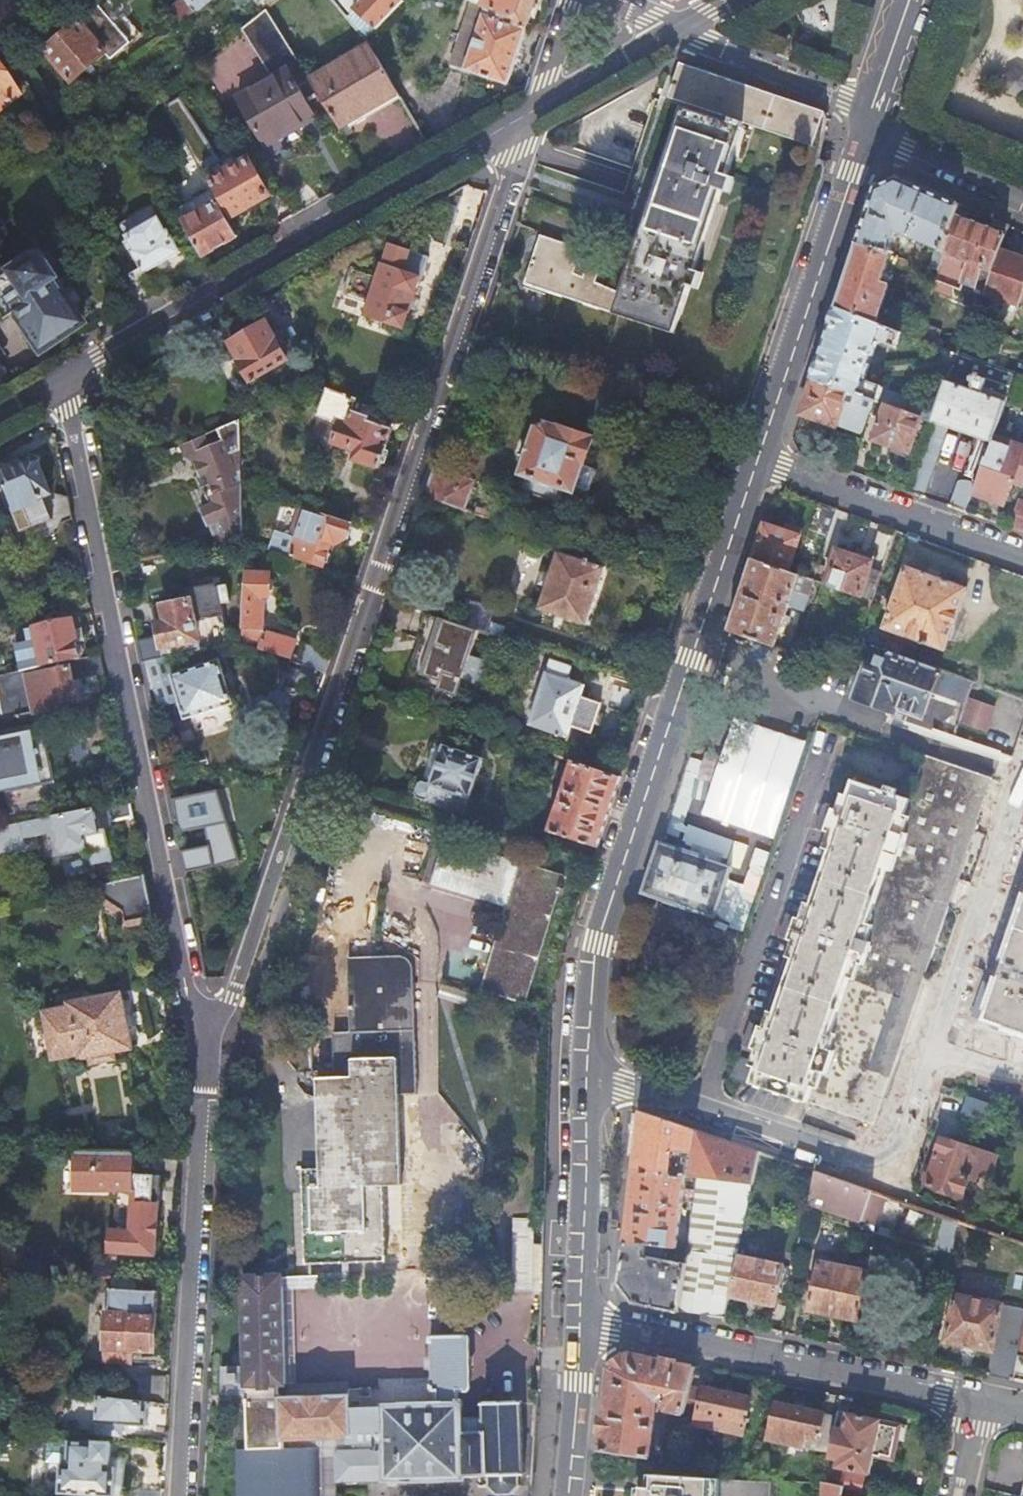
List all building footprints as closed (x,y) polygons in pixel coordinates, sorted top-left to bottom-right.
[(112,0),(99,0),(77,17),(42,46),(68,79),(103,50),(108,56),(138,31),(121,11),(115,16),(111,11),(117,5),(112,0)] [(174,25),(193,10),(185,0),(178,0),(163,12),(174,25)] [(193,10),(205,0),(185,0),(193,10)] [(271,0),(253,0),(260,9),(265,5),(271,0)] [(405,0),(338,0),(351,12),(354,9),(356,11),(351,17),(360,27),(366,20),(376,29),(405,0)] [(465,1),(468,2),(483,7),(529,24),(538,0),(466,0),(465,1)] [(483,7),(468,2),(448,62),(506,83),(529,24),(483,7)] [(328,108),(309,77),(265,5),(260,9),(240,24),(271,76),(237,96),(265,144),(302,122),(298,116),(311,109),(315,115),(328,108)] [(395,90),(367,42),(309,77),(328,108),(338,125),(395,90)] [(754,87),(690,59),(678,89),(671,87),(670,91),(665,90),(640,163),(675,175),(667,197),(634,298),(596,285),(599,274),(587,270),(584,280),(572,276),(580,253),(539,239),(523,287),(674,339),(690,291),(697,294),(703,278),(696,275),(726,182),(734,185),(738,171),(731,169),(747,121),(754,123),(810,146),(822,116),(754,87)] [(19,94),(0,70),(0,110),(19,94)] [(179,95),(164,104),(207,179),(209,178),(231,216),(267,195),(246,157),(237,162),(232,153),(217,161),(179,95)] [(298,116),(302,122),(315,115),(311,109),(298,116)] [(675,175),(640,163),(632,185),(667,197),(675,175)] [(875,193),(857,247),(890,258),(936,274),(953,222),(959,206),(927,193),(898,180),(875,193)] [(239,236),(212,188),(176,209),(203,256),(239,236)] [(433,245),(444,249),(458,210),(442,201),(420,213),(433,245)] [(141,264),(126,273),(137,296),(146,300),(160,291),(148,270),(184,250),(171,225),(167,227),(158,213),(126,232),(134,245),(133,248),(141,264)] [(1007,227),(989,219),(984,233),(1003,239),(1007,227)] [(936,274),(934,279),(959,288),(962,279),(986,288),(986,287),(997,255),(1003,239),(984,233),(953,222),(936,274)] [(857,247),(835,310),(877,325),(890,290),(880,287),(890,258),(857,247)] [(367,317),(405,330),(421,282),(423,282),(430,260),(409,253),(409,254),(391,249),(385,268),(384,267),(380,278),(353,270),(344,297),(370,306),(367,317)] [(0,280),(0,292),(25,332),(22,334),(35,355),(82,325),(53,280),(55,278),(39,253),(0,280)] [(986,288),(984,293),(1018,303),(1020,295),(1022,296),(1022,263),(997,255),(986,288)] [(835,310),(812,382),(872,403),(886,408),(920,420),(930,423),(934,411),(869,388),(870,384),(851,378),(862,344),(871,341),(883,345),(889,329),(877,325),(835,310)] [(308,351),(297,324),(280,334),(296,358),(308,351)] [(286,364),(296,358),(280,334),(270,340),(263,328),(231,349),(242,366),(238,368),(251,387),(287,367),(286,364)] [(954,354),(934,411),(930,423),(989,445),(993,433),(1013,374),(962,356),(954,354)] [(812,382),(800,418),(860,437),(872,403),(812,382)] [(406,437),(412,419),(325,392),(316,421),(329,424),(327,434),(339,437),(336,446),(358,453),(355,463),(383,472),(390,449),(386,448),(391,432),(406,437)] [(920,420),(886,408),(873,443),(890,449),(908,455),(920,420)] [(241,424),(225,430),(218,433),(180,448),(183,456),(191,462),(195,469),(199,480),(210,503),(201,508),(219,547),(241,541),(245,541),(242,475),(241,424)] [(536,430),(521,477),(529,479),(524,496),(562,508),(567,492),(576,495),(594,443),(544,426),(536,430)] [(989,445),(974,488),(971,497),(1004,509),(1012,486),(1020,489),(1022,481),(1022,450),(1009,445),(1011,440),(993,433),(989,445)] [(926,435),(905,495),(921,501),(942,440),(926,435)] [(1022,450),(1022,443),(1011,440),(1009,445),(1022,450)] [(180,448),(162,455),(165,463),(183,456),(180,448)] [(908,455),(890,449),(887,457),(905,464),(908,455)] [(67,494),(46,498),(36,469),(25,468),(0,478),(0,497),(6,495),(12,513),(7,516),(16,540),(48,528),(43,515),(70,511),(69,505),(67,494)] [(436,471),(426,501),(464,513),(474,482),(436,471)] [(964,515),(971,497),(974,488),(958,483),(948,510),(964,515)] [(0,497),(7,516),(12,513),(6,495),(0,497)] [(1008,531),(1022,536),(1022,504),(1018,503),(1008,531)] [(834,512),(818,506),(807,537),(823,542),(834,512)] [(354,527),(306,511),(291,560),(323,571),(331,547),(336,548),(349,542),(354,527)] [(785,525),(782,534),(799,539),(802,531),(785,525)] [(763,527),(752,561),(787,572),(799,539),(782,534),(763,527)] [(823,545),(810,580),(812,581),(823,585),(860,597),(864,586),(875,590),(881,574),(868,570),(873,553),(855,547),(852,555),(823,545)] [(558,553),(540,609),(586,625),(605,569),(558,553)] [(740,596),(728,632),(773,647),(775,639),(781,641),(783,634),(778,631),(781,623),(796,628),(812,581),(810,580),(787,572),(752,561),(740,596)] [(903,571),(882,631),(942,652),(964,592),(903,571)] [(246,579),(238,648),(292,666),(296,649),(266,640),(266,643),(259,642),(260,634),(263,634),(267,604),(275,605),(276,599),(279,597),(280,588),(277,585),(277,582),(246,579)] [(157,638),(137,642),(142,664),(163,660),(228,648),(216,587),(181,593),(183,603),(152,609),(157,638)] [(466,600),(458,624),(478,631),(485,634),(493,609),(466,600)] [(438,691),(435,698),(455,705),(464,681),(482,686),(490,663),(470,656),(478,631),(458,624),(427,614),(418,640),(423,641),(410,681),(438,691)] [(12,646),(18,673),(87,658),(83,641),(76,643),(71,621),(22,632),(24,644),(12,646)] [(266,643),(266,640),(267,635),(263,634),(260,634),(259,642),(266,643)] [(887,641),(883,651),(888,653),(914,663),(918,652),(887,641)] [(948,700),(956,679),(914,663),(888,653),(882,669),(867,663),(853,701),(919,725),(931,694),(948,700)] [(0,677),(0,720),(32,714),(76,705),(72,682),(101,676),(97,657),(97,656),(87,658),(18,673),(0,677)] [(564,660),(558,658),(556,664),(551,663),(529,727),(566,740),(570,727),(590,735),(600,706),(580,700),(584,687),(567,681),(572,669),(562,666),(564,660)] [(169,679),(163,660),(142,664),(147,692),(149,691),(154,710),(175,704),(180,722),(185,721),(222,711),(228,709),(215,665),(169,679)] [(992,710),(967,701),(958,726),(983,735),(992,710)] [(226,725),(222,711),(185,721),(189,735),(226,725)] [(63,780),(51,730),(0,741),(0,794),(63,780)] [(421,783),(416,801),(464,816),(484,761),(443,748),(430,786),(421,783)] [(989,779),(923,757),(908,801),(897,831),(907,835),(898,859),(889,856),(860,941),(870,944),(861,969),(853,965),(822,1049),(833,1053),(824,1077),(815,1073),(805,1104),(874,1127),(909,1020),(989,779)] [(547,833),(597,848),(620,778),(571,761),(547,833)] [(775,939),(786,943),(795,946),(765,1031),(747,1026),(738,1049),(758,1055),(753,1067),(734,1061),(728,1079),(805,1104),(815,1073),(824,1077),(833,1053),(822,1049),(853,965),(861,969),(870,944),(860,941),(889,856),(898,859),(907,835),(897,831),(908,801),(850,783),(839,813),(821,807),(812,830),(832,837),(802,923),(783,917),(775,939)] [(131,821),(127,804),(54,818),(62,858),(88,853),(90,859),(97,861),(104,860),(110,854),(106,833),(100,835),(99,828),(131,821)] [(447,841),(433,885),(505,907),(482,989),(528,1002),(565,877),(447,841)] [(729,869),(722,866),(657,845),(641,895),(716,921),(733,870),(729,869)] [(152,926),(142,879),(109,886),(114,906),(126,903),(131,930),(152,926)] [(973,1016),(985,1020),(984,1024),(1022,1037),(1022,909),(1005,961),(1002,959),(996,978),(999,979),(996,986),(985,983),(973,1016)] [(326,1173),(309,1174),(312,1259),(381,1257),(379,1179),(397,1179),(394,1092),(412,1092),(407,968),(404,961),(395,956),(342,958),(345,1034),(339,1035),(340,1080),(323,1081),(326,1173)] [(70,1010),(42,1016),(51,1061),(80,1054),(81,1061),(90,1059),(92,1066),(118,1061),(116,1053),(134,1049),(122,993),(69,1004),(70,1010)] [(973,1084),(969,1097),(990,1104),(995,1092),(973,1084)] [(990,1104),(969,1097),(961,1117),(984,1125),(990,1104)] [(639,1143),(635,1173),(685,1180),(697,1182),(752,1190),(760,1155),(642,1114),(641,1123),(639,1143)] [(995,1173),(1000,1157),(942,1138),(928,1185),(964,1196),(971,1176),(981,1179),(984,1169),(995,1173)] [(133,1176),(134,1157),(75,1156),(75,1194),(124,1195),(122,1232),(102,1231),(101,1256),(153,1259),(158,1177),(133,1176)] [(635,1173),(626,1245),(644,1248),(661,1250),(674,1253),(685,1180),(635,1173)] [(871,1193),(815,1174),(808,1206),(861,1222),(871,1193)] [(679,1312),(725,1319),(729,1301),(738,1257),(752,1190),(697,1182),(687,1254),(685,1266),(679,1312)] [(636,1307),(679,1315),(679,1312),(685,1266),(660,1261),(642,1258),(644,1248),(626,1245),(620,1286),(636,1307)] [(661,1250),(644,1248),(642,1258),(660,1261),(661,1250)] [(775,1304),(789,1307),(796,1273),(782,1270),(783,1265),(738,1257),(729,1301),(774,1309),(775,1304)] [(818,1266),(809,1313),(858,1323),(868,1274),(818,1266)] [(485,1475),(483,1402),(461,1402),(461,1400),(455,1400),(455,1393),(460,1393),(459,1338),(431,1339),(431,1393),(355,1395),(355,1394),(283,1396),(282,1383),(288,1383),(288,1290),(298,1295),(327,1295),(326,1277),(318,1277),(318,1274),(247,1274),(248,1446),(294,1446),(294,1438),(353,1435),(354,1440),(357,1440),(358,1447),(344,1448),(340,1455),(341,1482),(462,1479),(462,1476),(485,1475)] [(134,1280),(111,1279),(111,1291),(108,1292),(104,1362),(131,1364),(132,1351),(154,1352),(156,1293),(133,1292),(134,1280)] [(1010,1381),(1014,1358),(1021,1325),(1022,1313),(1022,1309),(950,1294),(941,1340),(988,1350),(982,1376),(1010,1381)] [(1014,1358),(1022,1359),(1022,1326),(1021,1325),(1014,1358)] [(609,1372),(599,1453),(643,1457),(651,1401),(654,1397),(659,1398),(658,1408),(666,1413),(685,1416),(697,1369),(630,1356),(609,1372)] [(146,1403),(165,1405),(167,1377),(139,1375),(136,1401),(146,1403)] [(706,1392),(699,1428),(746,1437),(753,1401),(706,1392)] [(136,1401),(96,1397),(93,1424),(143,1430),(146,1403),(136,1401)] [(483,1402),(485,1475),(488,1475),(488,1485),(498,1495),(512,1495),(519,1486),(519,1474),(523,1474),(521,1400),(483,1400),(483,1402)] [(771,1442),(833,1454),(838,1417),(778,1405),(771,1442)] [(833,1454),(832,1460),(845,1463),(843,1470),(873,1475),(882,1421),(839,1413),(838,1417),(833,1454)] [(294,1446),(325,1445),(326,1495),(341,1495),(341,1482),(340,1455),(344,1448),(358,1447),(357,1440),(354,1440),(353,1435),(294,1438),(294,1446)] [(242,1495),(326,1495),(325,1445),(294,1446),(248,1446),(248,1463),(241,1462),(242,1495)] [(57,1495),(112,1495),(114,1473),(105,1473),(107,1449),(69,1447),(68,1471),(59,1470),(57,1495)] [(655,1474),(654,1493),(645,1492),(645,1495),(716,1495),(717,1480),(671,1476),(655,1474)] [(839,1495),(841,1495),(850,1495),(863,1495),(865,1482),(841,1479),(839,1495)]
